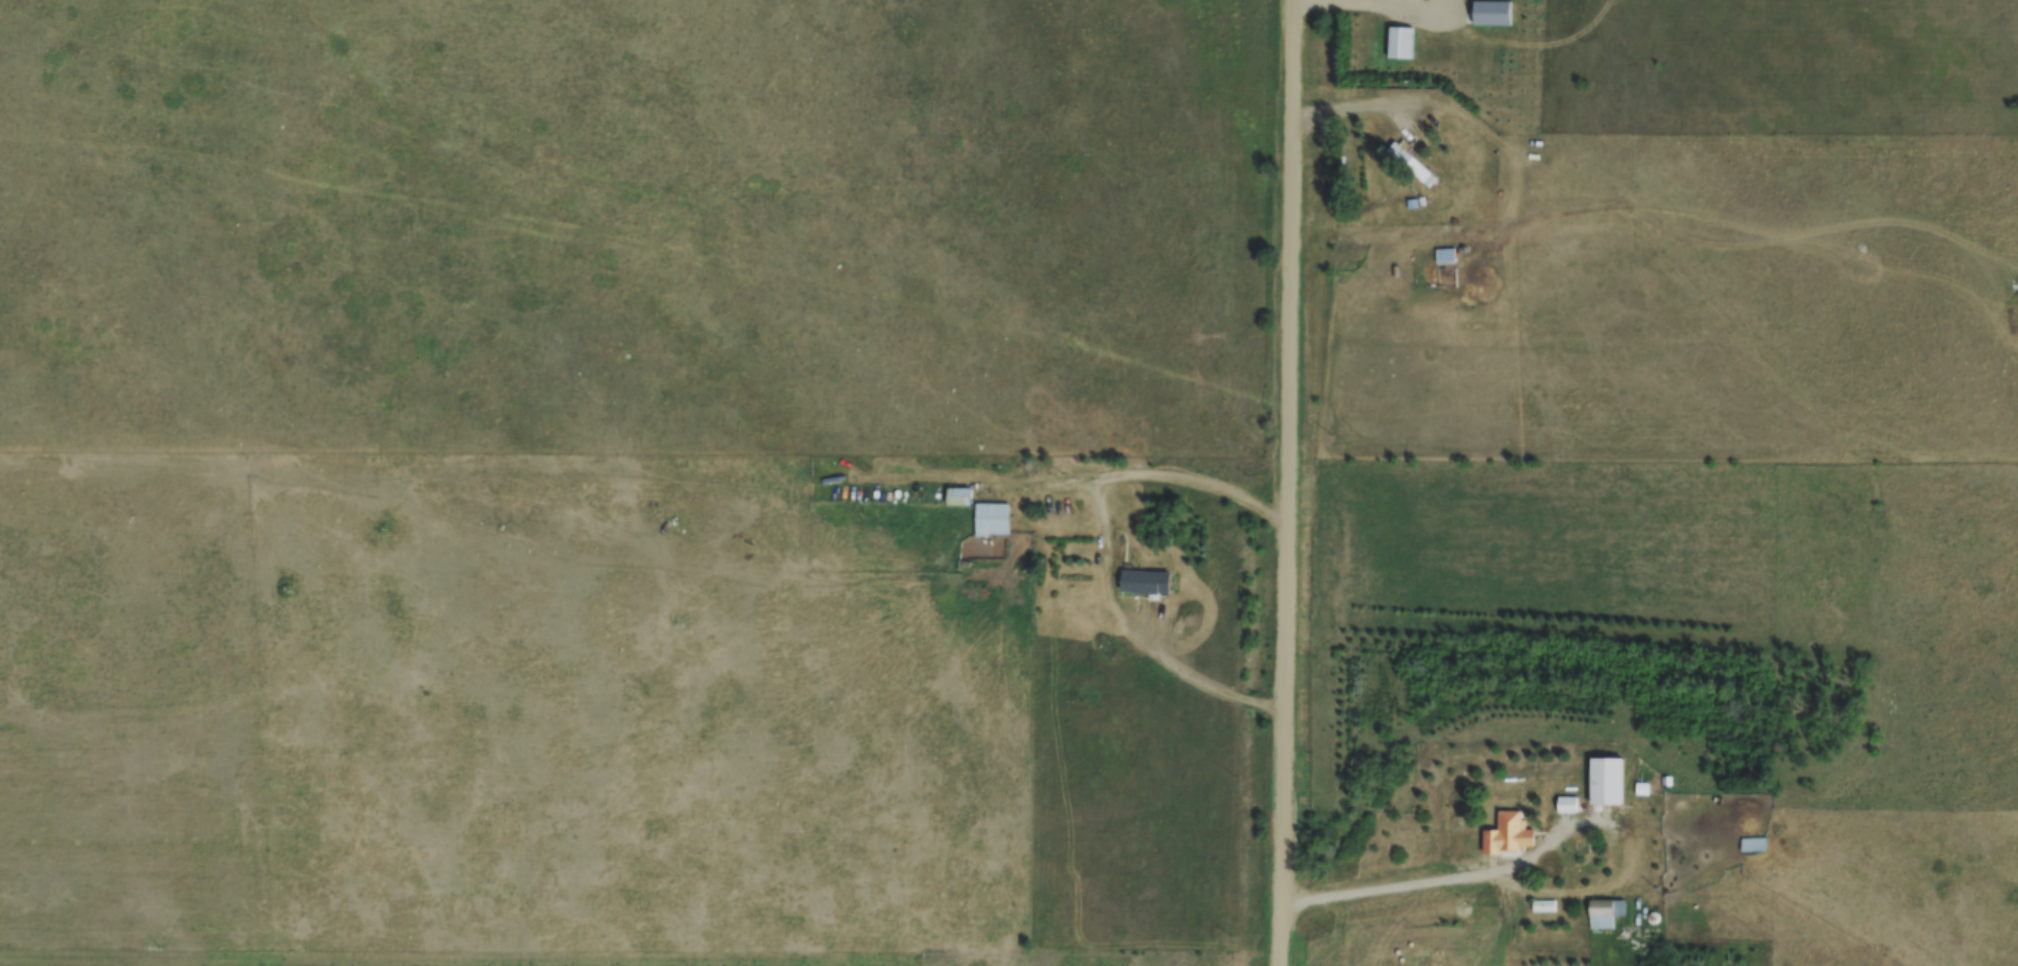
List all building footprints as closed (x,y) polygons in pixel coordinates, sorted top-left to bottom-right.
[(1413,27),(1390,27),(1390,58),(1413,58),(1413,27)] [(1436,178),(1396,142),(1388,151),(1428,187),(1436,178)] [(1456,262),(1456,249),(1437,249),(1437,262),(1456,262)] [(949,506),(971,506),(971,489),(949,489),(949,506)] [(975,536),(1010,536),(1010,504),(975,504),(975,536)] [(1172,572),(1122,571),(1122,595),(1172,596),(1172,572)] [(1624,756),(1592,756),(1592,803),(1624,803),(1624,756)] [(1525,844),(1525,809),(1499,809),(1499,844),(1525,844)] [(1742,837),(1742,850),(1766,850),(1766,837),(1742,837)] [(1626,898),(1591,898),(1591,926),(1615,926),(1615,914),(1626,914),(1626,898)]
